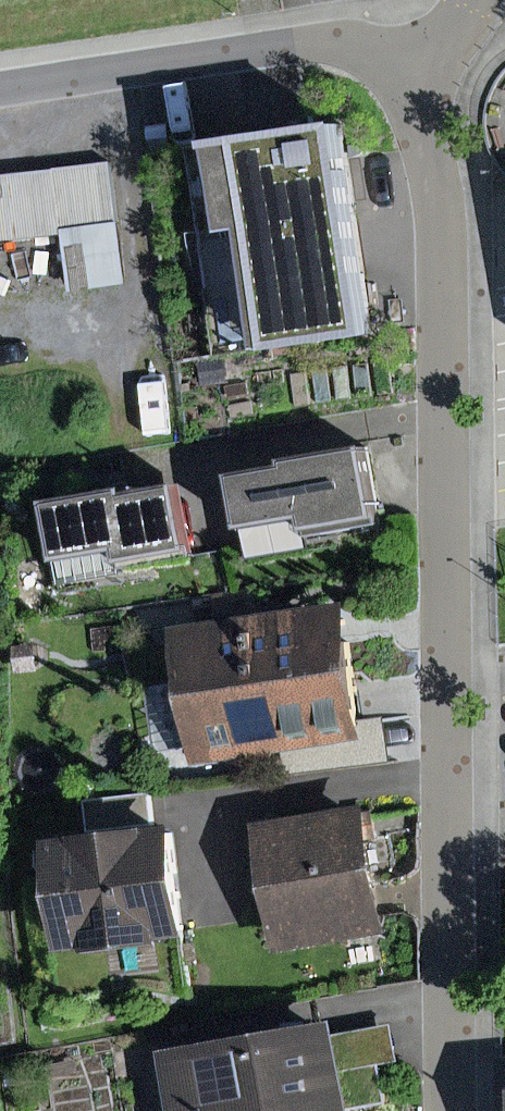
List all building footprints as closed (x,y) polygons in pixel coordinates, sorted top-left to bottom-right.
[(230,227),(273,220),(298,350),(397,331),(356,119),(274,135),(273,134),(216,143),(230,227)] [(79,210),(88,272),(133,266),(125,215),(129,215),(119,152),(0,169),(0,221),(79,210)] [(377,439),(258,462),(271,531),(391,508),(377,439)] [(147,474),(54,492),(58,511),(61,511),(72,570),(207,543),(194,480),(150,488),(147,474)] [(357,597),(189,620),(196,674),(173,677),(182,741),(205,738),(207,757),(376,734),(357,597)] [(387,800),(271,819),(292,948),(408,930),(387,800)] [(191,823),(66,838),(79,945),(204,929),(191,823)] [(395,1061),(417,1057),(409,1019),(354,1030),(350,1015),(181,1050),(194,1110),(369,1110),(367,1103),(402,1095),(395,1061)]
